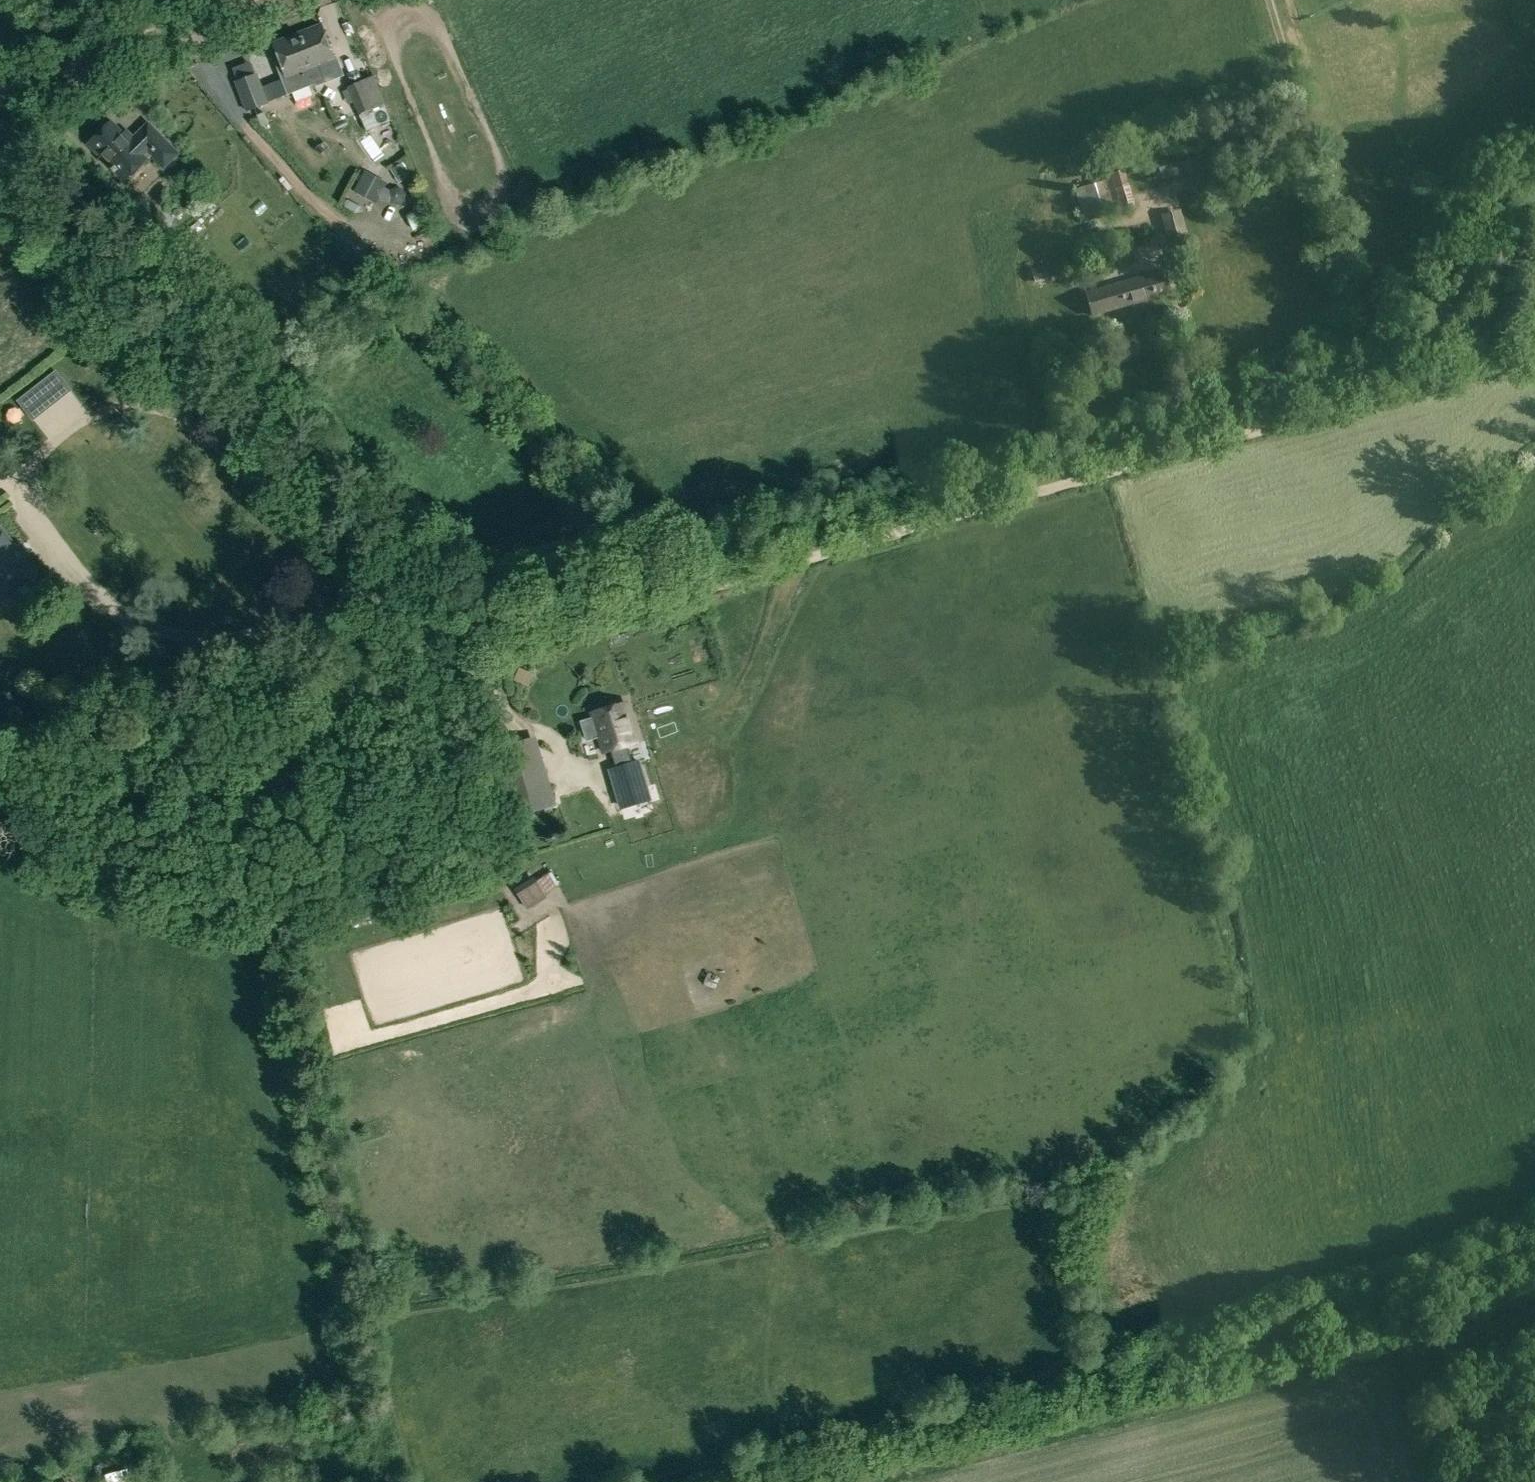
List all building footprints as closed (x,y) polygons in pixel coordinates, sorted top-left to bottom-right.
[(334,53),(346,50),(334,11),(322,14),(334,53)] [(333,58),(320,26),(301,34),(308,51),(304,53),(310,68),(316,83),(324,80),(317,64),(333,58)] [(59,40),(56,33),(51,35),(54,42),(59,40)] [(269,51),(287,95),(316,83),(310,68),(304,53),(308,51),(301,34),(273,46),(275,49),(269,51)] [(224,67),(245,113),(266,103),(246,58),(224,67)] [(366,130),(391,121),(374,72),(360,77),(362,82),(342,89),(348,104),(355,102),(366,130)] [(150,153),(163,167),(176,153),(147,126),(135,139),(126,131),(123,134),(111,123),(89,146),(124,180),(150,153)] [(358,148),(371,167),(383,159),(370,140),(358,148)] [(1213,141),(1162,155),(1157,157),(1157,158),(1153,159),(1154,163),(1158,162),(1162,175),(1218,160),(1213,141)] [(407,164),(385,165),(386,181),(408,180),(407,164)] [(1085,223),(1115,213),(1136,207),(1124,170),(1104,176),(1105,180),(1075,190),(1085,223)] [(360,190),(372,200),(384,185),(372,176),(360,190)] [(425,204),(406,214),(414,231),(433,221),(425,204)] [(1162,214),(1169,241),(1188,236),(1181,209),(1162,214)] [(1066,275),(1062,259),(1031,268),(1036,283),(1066,275)] [(1165,271),(1088,293),(1094,315),(1171,293),(1165,271)] [(2,598),(4,600),(35,574),(22,559),(28,554),(20,545),(15,549),(0,531),(0,599),(2,598)] [(637,762),(631,764),(626,746),(636,743),(624,702),(591,712),(603,753),(610,751),(615,769),(608,771),(618,806),(648,797),(637,762)] [(539,758),(499,769),(512,816),(552,804),(539,758)] [(559,885),(551,872),(518,893),(528,910),(546,898),(543,895),(559,885)] [(105,1473),(107,1481),(114,1481),(136,1477),(133,1466),(105,1473)]
